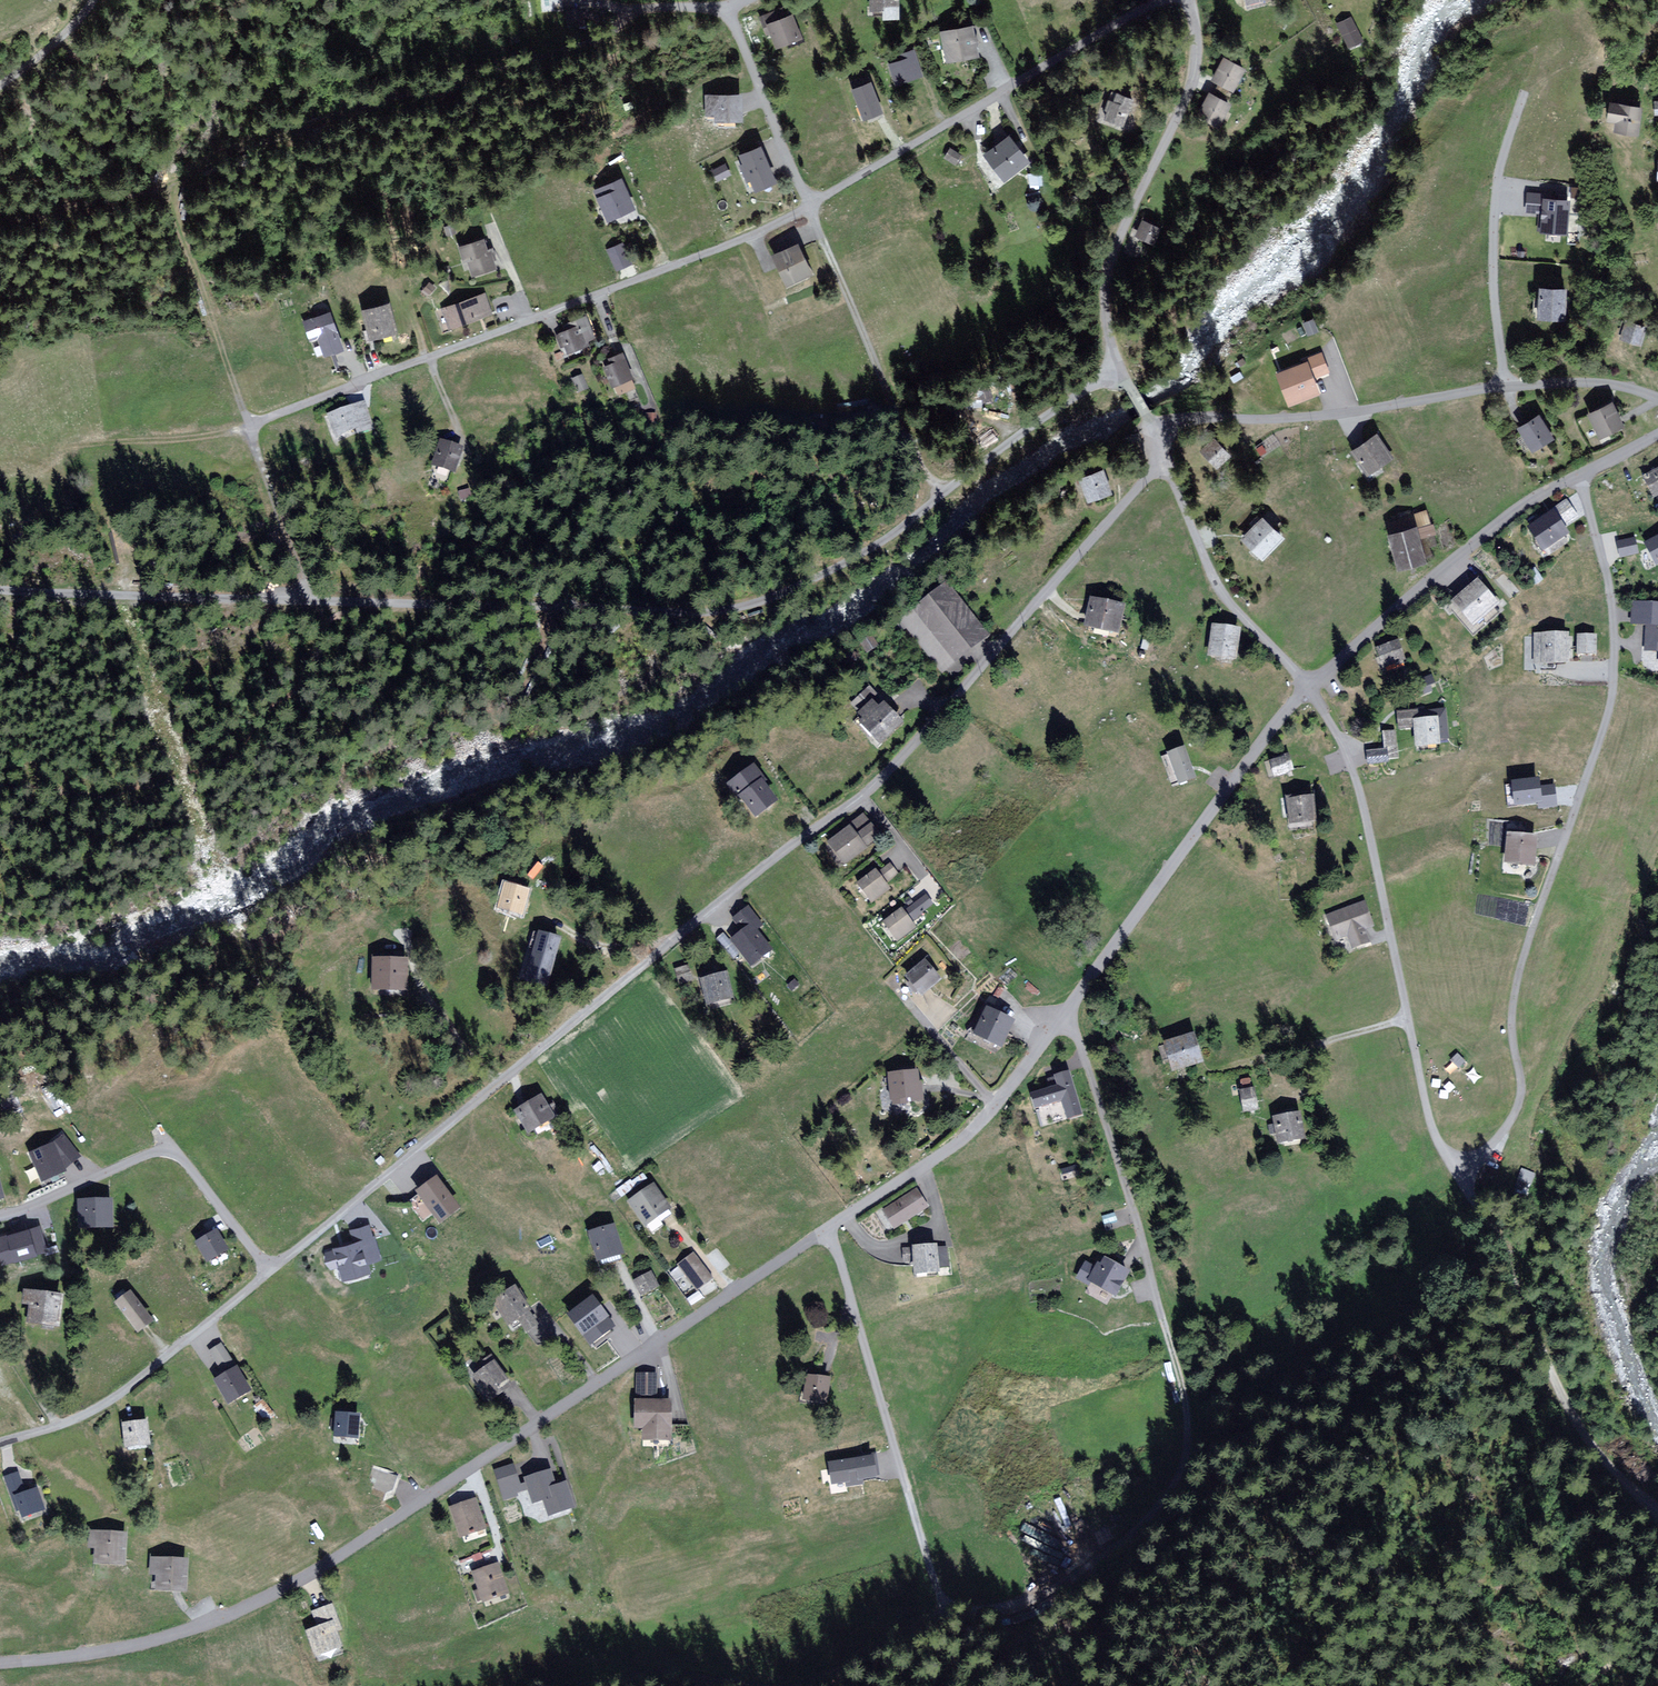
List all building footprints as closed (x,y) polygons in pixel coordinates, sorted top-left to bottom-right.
[(871,10),(899,9),(898,0),(871,0),(871,10)] [(774,36),(779,49),(802,41),(793,12),(781,16),(779,11),(760,17),(767,39),(774,36)] [(1336,22),(1346,49),(1364,42),(1354,15),(1336,22)] [(972,25),(940,31),(945,62),(978,56),(972,25)] [(890,64),(897,83),(922,73),(914,50),(900,55),(902,59),(890,64)] [(1224,56),(1212,79),(1235,91),(1247,68),(1224,56)] [(871,81),(851,88),(862,119),(882,112),(871,81)] [(1116,91),(1106,115),(1125,122),(1134,98),(1116,91)] [(1232,104),(1211,91),(1197,116),(1217,128),(1232,104)] [(740,121),(741,94),(708,94),(708,115),(719,115),(719,120),(740,121)] [(1641,106),(1611,102),(1609,119),(1618,120),(1617,129),(1638,132),(1641,106)] [(1009,137),(984,155),(1002,182),(1028,165),(1009,137)] [(761,146),(741,155),(744,162),(740,164),(747,180),(750,179),(755,190),(777,181),(773,174),(772,170),(761,146)] [(961,154),(951,148),(946,156),(956,163),(961,154)] [(724,154),(711,155),(711,165),(725,165),(724,154)] [(713,168),(716,179),(730,176),(728,165),(713,168)] [(597,189),(609,219),(635,209),(622,179),(597,189)] [(1566,230),(1568,200),(1543,198),(1543,194),(1529,193),(1528,210),(1542,211),(1541,229),(1566,230)] [(1162,227),(1144,220),(1138,234),(1155,241),(1162,227)] [(483,237),(458,245),(462,258),(466,257),(472,275),(497,267),(491,248),(487,249),(483,237)] [(623,241),(606,248),(615,269),(632,263),(623,241)] [(799,242),(773,254),(787,285),(813,273),(799,242)] [(506,280),(486,283),(488,296),(508,293),(506,280)] [(1565,318),(1568,286),(1542,284),(1540,316),(1565,318)] [(444,310),(452,330),(492,314),(485,294),(444,310)] [(387,301),(363,308),(372,338),(395,331),(387,301)] [(332,310),(303,321),(311,340),(319,336),(327,356),(347,348),(332,310)] [(570,327),(555,334),(561,348),(567,345),(570,353),(589,345),(588,341),(599,336),(588,313),(568,322),(570,327)] [(1648,324),(1627,317),(1620,336),(1642,344),(1648,324)] [(610,362),(603,365),(612,385),(615,384),(618,394),(636,387),(633,379),(636,377),(626,350),(608,357),(610,362)] [(1328,371),(1321,353),(1308,358),(1309,362),(1278,373),(1289,403),(1319,393),(1313,376),(1328,371)] [(588,392),(582,378),(573,381),(578,395),(588,392)] [(1615,401),(1590,413),(1602,437),(1626,426),(1615,401)] [(359,404),(330,414),(339,439),(368,429),(359,404)] [(1541,414),(1518,426),(1531,450),(1553,439),(1541,414)] [(1392,458),(1377,435),(1352,451),(1367,474),(1392,458)] [(1233,455),(1215,438),(1203,451),(1220,468),(1233,455)] [(463,450),(442,442),(434,464),(455,472),(463,450)] [(1103,468),(1079,477),(1088,500),(1111,491),(1103,468)] [(1643,478),(1652,497),(1657,494),(1657,472),(1643,478)] [(469,492),(458,495),(460,504),(471,501),(469,492)] [(1415,512),(1422,538),(1435,534),(1429,509),(1415,512)] [(1286,538),(1264,516),(1242,537),(1264,560),(1286,538)] [(1567,539),(1552,516),(1531,529),(1545,553),(1567,539)] [(1390,533),(1398,567),(1426,560),(1418,526),(1390,533)] [(1635,538),(1619,542),(1621,556),(1637,552),(1635,538)] [(1646,544),(1657,563),(1657,538),(1646,544)] [(1455,603),(1475,628),(1501,607),(1480,582),(1455,603)] [(987,634),(948,586),(904,622),(943,669),(987,634)] [(1124,605),(1092,599),(1086,627),(1119,634),(1124,605)] [(1635,604),(1634,623),(1648,624),(1647,649),(1657,650),(1657,605),(1635,604)] [(1240,629),(1212,626),(1209,658),(1237,661),(1240,629)] [(1566,634),(1535,636),(1537,666),(1568,664),(1566,634)] [(1594,635),(1576,636),(1578,659),(1595,658),(1594,635)] [(1399,642),(1377,649),(1382,668),(1405,661),(1399,642)] [(862,723),(880,743),(902,723),(885,704),(879,709),(873,703),(861,713),(867,719),(862,723)] [(1447,739),(1445,711),(1418,713),(1418,711),(1400,712),(1401,727),(1416,726),(1417,747),(1439,745),(1439,739),(1447,739)] [(1367,751),(1368,765),(1389,764),(1388,747),(1396,746),(1396,731),(1384,731),(1384,750),(1367,751)] [(1197,781),(1185,750),(1169,755),(1180,786),(1197,781)] [(1286,758),(1272,762),(1276,778),(1290,774),(1286,758)] [(758,816),(776,801),(760,781),(763,779),(754,767),(730,786),(740,799),(743,797),(758,816)] [(1556,780),(1506,785),(1509,810),(1558,805),(1556,780)] [(1288,799),(1292,825),(1321,822),(1318,795),(1288,799)] [(862,817),(828,842),(845,864),(879,838),(862,817)] [(1539,838),(1510,835),(1507,865),(1536,867),(1539,838)] [(897,874),(890,866),(879,875),(876,871),(859,884),(872,901),(888,889),(884,883),(897,874)] [(528,891),(503,885),(498,906),(523,911),(528,891)] [(932,905),(926,897),(905,914),(902,910),(885,923),(898,940),(915,927),(911,922),(932,905)] [(1364,902),(1326,916),(1334,940),(1348,936),(1351,946),(1368,940),(1364,928),(1372,925),(1364,902)] [(761,925),(749,909),(735,920),(744,932),(733,940),(752,964),(770,950),(755,930),(761,925)] [(560,938),(537,932),(524,981),(547,987),(560,938)] [(408,961),(374,961),(373,993),(408,993),(408,961)] [(906,978),(922,997),(943,979),(927,961),(906,978)] [(691,979),(688,967),(677,970),(679,982),(691,979)] [(727,975),(702,981),(708,1006),(733,1000),(727,975)] [(1016,1020),(987,1006),(974,1034),(1003,1047),(1016,1020)] [(1196,1035),(1165,1044),(1172,1071),(1204,1062),(1196,1035)] [(918,1071),(888,1075),(891,1106),(921,1102),(918,1071)] [(1080,1115),(1069,1074),(1050,1079),(1053,1089),(1033,1095),(1037,1108),(1063,1101),(1068,1118),(1080,1115)] [(1240,1082),(1242,1091),(1255,1089),(1253,1080),(1240,1082)] [(1259,1112),(1255,1089),(1240,1092),(1245,1115),(1259,1112)] [(542,1096),(517,1111),(529,1133),(555,1118),(542,1096)] [(1302,1113),(1273,1119),(1277,1146),(1307,1140),(1302,1113)] [(79,1156),(64,1138),(56,1146),(33,1155),(43,1181),(65,1171),(79,1156)] [(1521,1168),(1518,1191),(1530,1193),(1534,1170),(1521,1168)] [(440,1180),(422,1194),(444,1224),(463,1210),(440,1180)] [(671,1209),(655,1185),(631,1201),(647,1225),(671,1209)] [(914,1191),(881,1212),(892,1229),(925,1208),(914,1191)] [(112,1201),(80,1202),(81,1228),(113,1228),(112,1201)] [(616,1224),(591,1231),(598,1259),(623,1253),(616,1224)] [(379,1259),(370,1225),(352,1230),(355,1242),(334,1247),(334,1249),(327,1251),(331,1268),(339,1266),(343,1278),(370,1271),(367,1262),(379,1259)] [(5,1261),(45,1250),(39,1226),(0,1237),(0,1244),(5,1261)] [(227,1249),(218,1233),(198,1243),(208,1260),(227,1249)] [(939,1247),(914,1249),(916,1277),(941,1276),(939,1247)] [(711,1278),(693,1254),(678,1265),(696,1289),(711,1278)] [(1086,1263),(1078,1277),(1090,1283),(1091,1281),(1116,1296),(1129,1273),(1105,1260),(1102,1266),(1098,1264),(1096,1268),(1086,1263)] [(652,1272),(635,1281),(641,1294),(659,1286),(652,1272)] [(538,1325),(515,1289),(496,1301),(512,1326),(521,1320),(528,1331),(538,1325)] [(65,1296),(24,1291),(21,1307),(33,1309),(31,1325),(61,1329),(65,1296)] [(153,1323),(132,1294),(116,1305),(138,1334),(153,1323)] [(614,1328),(593,1299),(571,1315),(592,1344),(614,1328)] [(229,1403),(249,1391),(222,1345),(211,1352),(225,1375),(216,1381),(229,1403)] [(511,1386),(494,1362),(472,1377),(489,1401),(511,1386)] [(656,1373),(636,1373),(635,1397),(656,1397),(656,1373)] [(830,1380),(808,1377),(805,1401),(826,1404),(830,1380)] [(675,1401),(635,1400),(635,1430),(645,1430),(644,1442),(674,1442),(675,1401)] [(276,1416),(264,1401),(255,1408),(267,1423),(276,1416)] [(358,1414),(336,1413),(335,1437),(357,1438),(358,1414)] [(149,1422),(122,1426),(125,1449),(152,1446),(149,1422)] [(872,1458),(830,1463),(833,1484),(875,1479),(872,1458)] [(518,1464),(496,1471),(505,1501),(527,1494),(518,1464)] [(396,1476),(375,1469),(373,1475),(379,1477),(376,1487),(391,1491),(396,1476)] [(556,1488),(551,1472),(527,1480),(534,1503),(546,1499),(550,1514),(573,1507),(566,1485),(556,1488)] [(6,1478),(13,1496),(23,1521),(46,1512),(36,1488),(26,1492),(18,1473),(6,1478)] [(486,1530),(476,1500),(452,1508),(462,1537),(486,1530)] [(308,1533),(315,1543),(325,1536),(318,1526),(308,1533)] [(128,1532),(89,1532),(89,1549),(96,1549),(96,1565),(128,1566),(128,1532)] [(190,1559),(149,1558),(149,1576),(158,1576),(157,1592),(189,1593),(190,1559)] [(501,1564),(474,1572),(484,1602),(510,1594),(501,1564)] [(340,1629),(333,1606),(313,1612),(319,1629),(309,1632),(316,1655),(340,1647),(335,1631),(340,1629)]
